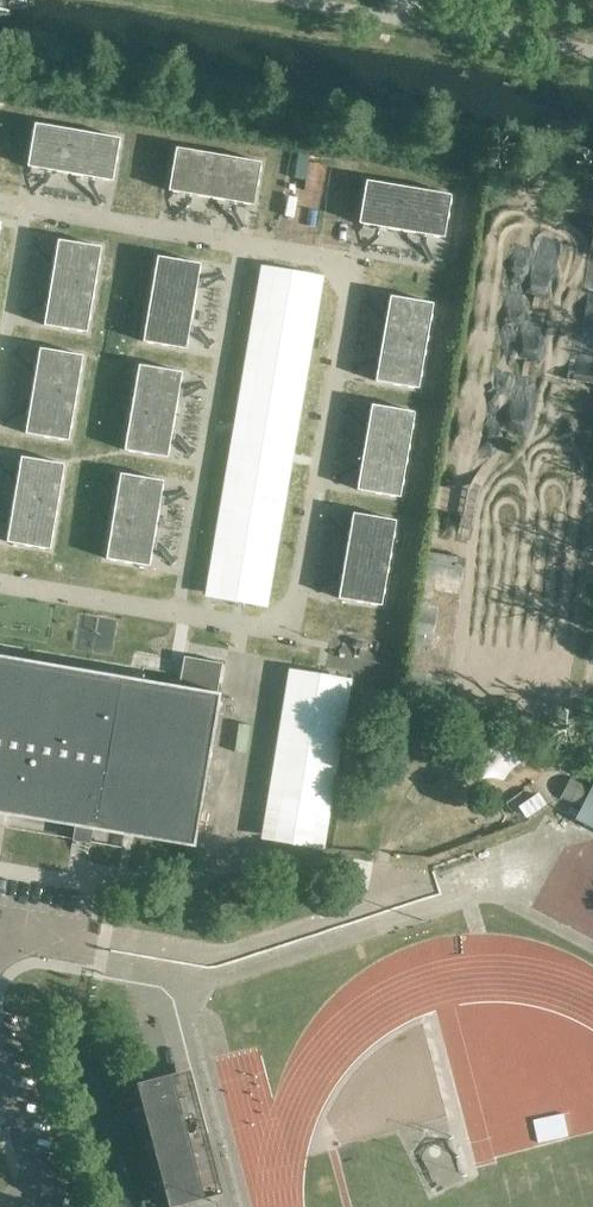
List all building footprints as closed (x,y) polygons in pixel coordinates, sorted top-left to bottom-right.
[(34,123),(28,165),(70,172),(77,130),(34,123)] [(77,130),(70,172),(112,179),(119,137),(77,130)] [(176,147),(169,189),(211,196),(218,154),(176,147)] [(218,154),(211,196),(253,203),(260,161),(218,154)] [(366,180),(359,222),(401,229),(408,187),(366,180)] [(408,187),(401,229),(443,236),(450,194),(408,187)] [(58,239),(51,282),(93,289),(100,246),(58,239)] [(157,255),(150,297),(192,304),(199,262),(157,255)] [(51,282),(44,324),(86,331),(93,289),(51,282)] [(261,284),(231,463),(296,474),(326,296),(261,284)] [(390,295),(383,337),(425,344),(432,302),(390,295)] [(150,297),(143,340),(185,347),(192,304),(150,297)] [(383,337),(376,379),(418,386),(425,344),(383,337)] [(39,347),(32,390),(75,397),(82,354),(39,347)] [(139,363),(132,406),(174,413),(181,370),(139,363)] [(32,390),(26,432),(68,439),(75,397),(32,390)] [(371,403),(364,446),(406,453),(413,410),(371,403)] [(132,406),(125,448),(167,455),(174,413),(132,406)] [(364,446),(357,488),(399,495),(406,453),(364,446)] [(21,456),(14,498),(56,505),(63,463),(21,456)] [(120,472),(113,515),(155,522),(162,479),(120,472)] [(14,498),(7,540),(49,547),(56,505),(14,498)] [(353,512),(346,554),(388,561),(395,519),(353,512)] [(113,515),(106,557),(148,564),(155,522),(113,515)] [(346,554),(339,596),(381,603),(388,561),(346,554)] [(11,600),(0,599),(0,628),(6,629),(11,600)] [(179,686),(0,655),(0,813),(75,826),(195,846),(220,693),(217,692),(179,686)] [(217,692),(222,663),(222,662),(184,656),(179,686),(217,692)] [(267,836),(329,845),(351,674),(289,666),(267,836)] [(577,819),(592,827),(592,789),(577,819)] [(363,874),(365,861),(340,857),(338,870),(363,874)] [(361,889),(363,876),(338,872),(336,885),(361,889)] [(187,1134),(172,1073),(152,1078),(126,1085),(158,1206),(167,1206),(204,1198),(187,1134)]
